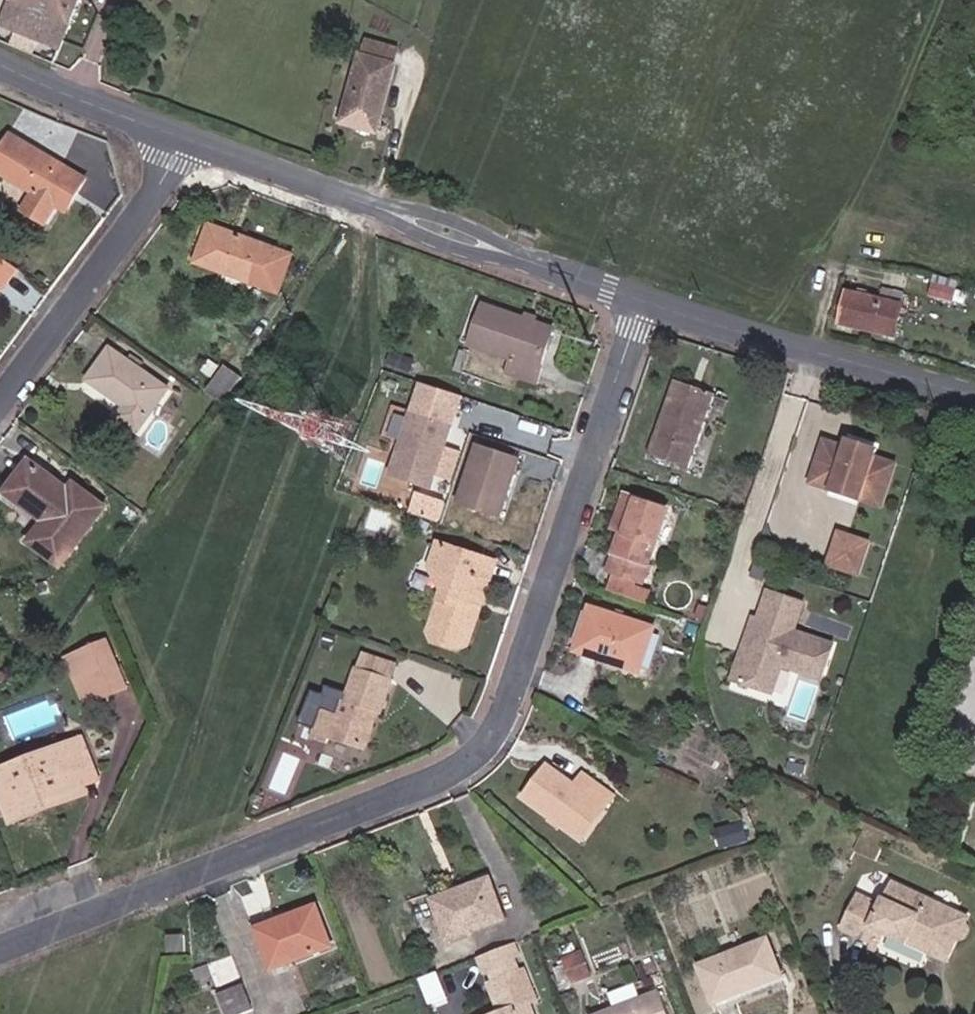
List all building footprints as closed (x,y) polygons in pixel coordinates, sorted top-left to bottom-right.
[(80,0),(9,0),(0,21),(59,46),(80,0)] [(366,120),(384,125),(401,71),(395,70),(400,55),(370,45),(343,132),(361,137),(366,120)] [(361,137),(379,142),(384,125),(366,120),(361,137)] [(89,178),(14,134),(0,156),(0,177),(32,196),(23,212),(50,227),(71,192),(79,196),(89,178)] [(235,249),(240,237),(211,226),(206,238),(235,249)] [(195,268),(278,299),(293,257),(240,237),(235,249),(206,238),(195,268)] [(2,289),(19,268),(0,255),(0,288),(2,289)] [(888,295),(858,288),(851,325),(908,339),(917,279),(893,274),(888,295)] [(562,329),(491,302),(480,347),(518,362),(516,377),(547,387),(562,329)] [(182,391),(117,346),(93,384),(134,409),(127,420),(151,436),(182,391)] [(213,392),(233,406),(251,380),(232,366),(213,392)] [(724,395),(682,380),(657,454),(701,467),(724,395)] [(464,425),(419,412),(400,478),(444,492),(464,425)] [(856,445),(832,436),(817,482),(894,510),(908,464),(889,458),(891,448),(859,437),(856,445)] [(529,460),(485,445),(468,504),(509,520),(529,460)] [(80,486),(39,457),(14,495),(52,523),(38,544),(71,569),(119,508),(85,482),(80,486)] [(668,581),(694,507),(652,493),(646,511),(655,513),(650,528),(635,570),(637,570),(668,581)] [(443,520),(448,501),(418,494),(414,513),(443,520)] [(650,528),(655,513),(646,511),(641,525),(650,528)] [(881,542),(848,530),(836,567),(869,579),(881,542)] [(510,599),(514,586),(511,579),(517,564),(463,545),(454,571),(467,594),(464,605),(452,637),(457,646),(481,655),(491,651),(503,617),(501,609),(503,603),(510,599)] [(514,586),(521,566),(517,564),(511,579),(514,586)] [(663,597),(668,581),(637,570),(632,586),(663,597)] [(464,605),(467,594),(454,571),(445,598),(464,605)] [(819,629),(829,601),(794,589),(785,618),(819,629)] [(668,623),(600,603),(585,652),(656,676),(668,623)] [(785,618),(779,616),(774,632),(785,636),(780,650),(772,654),(762,681),(799,693),(808,666),(848,679),(860,643),(819,629),(785,618)] [(780,650),(785,636),(774,632),(758,680),(762,681),(772,654),(780,650)] [(108,698),(133,688),(114,640),(73,653),(80,675),(98,669),(106,693),(108,698)] [(338,706),(327,738),(345,744),(348,736),(383,748),(395,714),(399,715),(411,680),(386,671),(391,656),(380,652),(367,689),(362,687),(353,712),(338,706)] [(391,656),(386,671),(411,680),(417,664),(391,656)] [(89,699),(106,693),(98,669),(80,675),(89,699)] [(88,770),(76,736),(0,766),(0,809),(5,822),(27,813),(24,806),(78,786),(74,776),(88,770)] [(583,783),(557,762),(533,797),(588,841),(621,795),(592,772),(583,783)] [(24,806),(27,813),(80,793),(78,786),(24,806)] [(761,858),(756,839),(733,845),(737,864),(761,858)] [(962,931),(970,916),(895,877),(878,909),(855,897),(837,930),(870,948),(876,936),(924,961),(927,955),(938,961),(944,951),(950,954),(953,949),(960,946),(964,938),(962,931)] [(499,879),(436,903),(458,946),(518,924),(499,879)] [(327,905),(264,925),(281,973),(344,950),(327,905)] [(782,939),(707,964),(726,1009),(797,980),(782,939)] [(572,974),(596,967),(589,941),(565,947),(572,974)] [(531,1002),(538,1000),(530,970),(524,971),(520,955),(526,953),(523,942),(479,953),(483,967),(489,966),(492,980),(503,977),(505,985),(489,989),(495,1011),(483,1013),(534,1013),(531,1002)] [(941,970),(950,954),(944,951),(938,961),(927,955),(924,961),(941,970)] [(216,985),(239,977),(232,956),(209,963),(216,985)] [(252,987),(227,994),(233,1013),(261,1013),(252,987)] [(608,1013),(677,1013),(670,992),(608,1013)]
